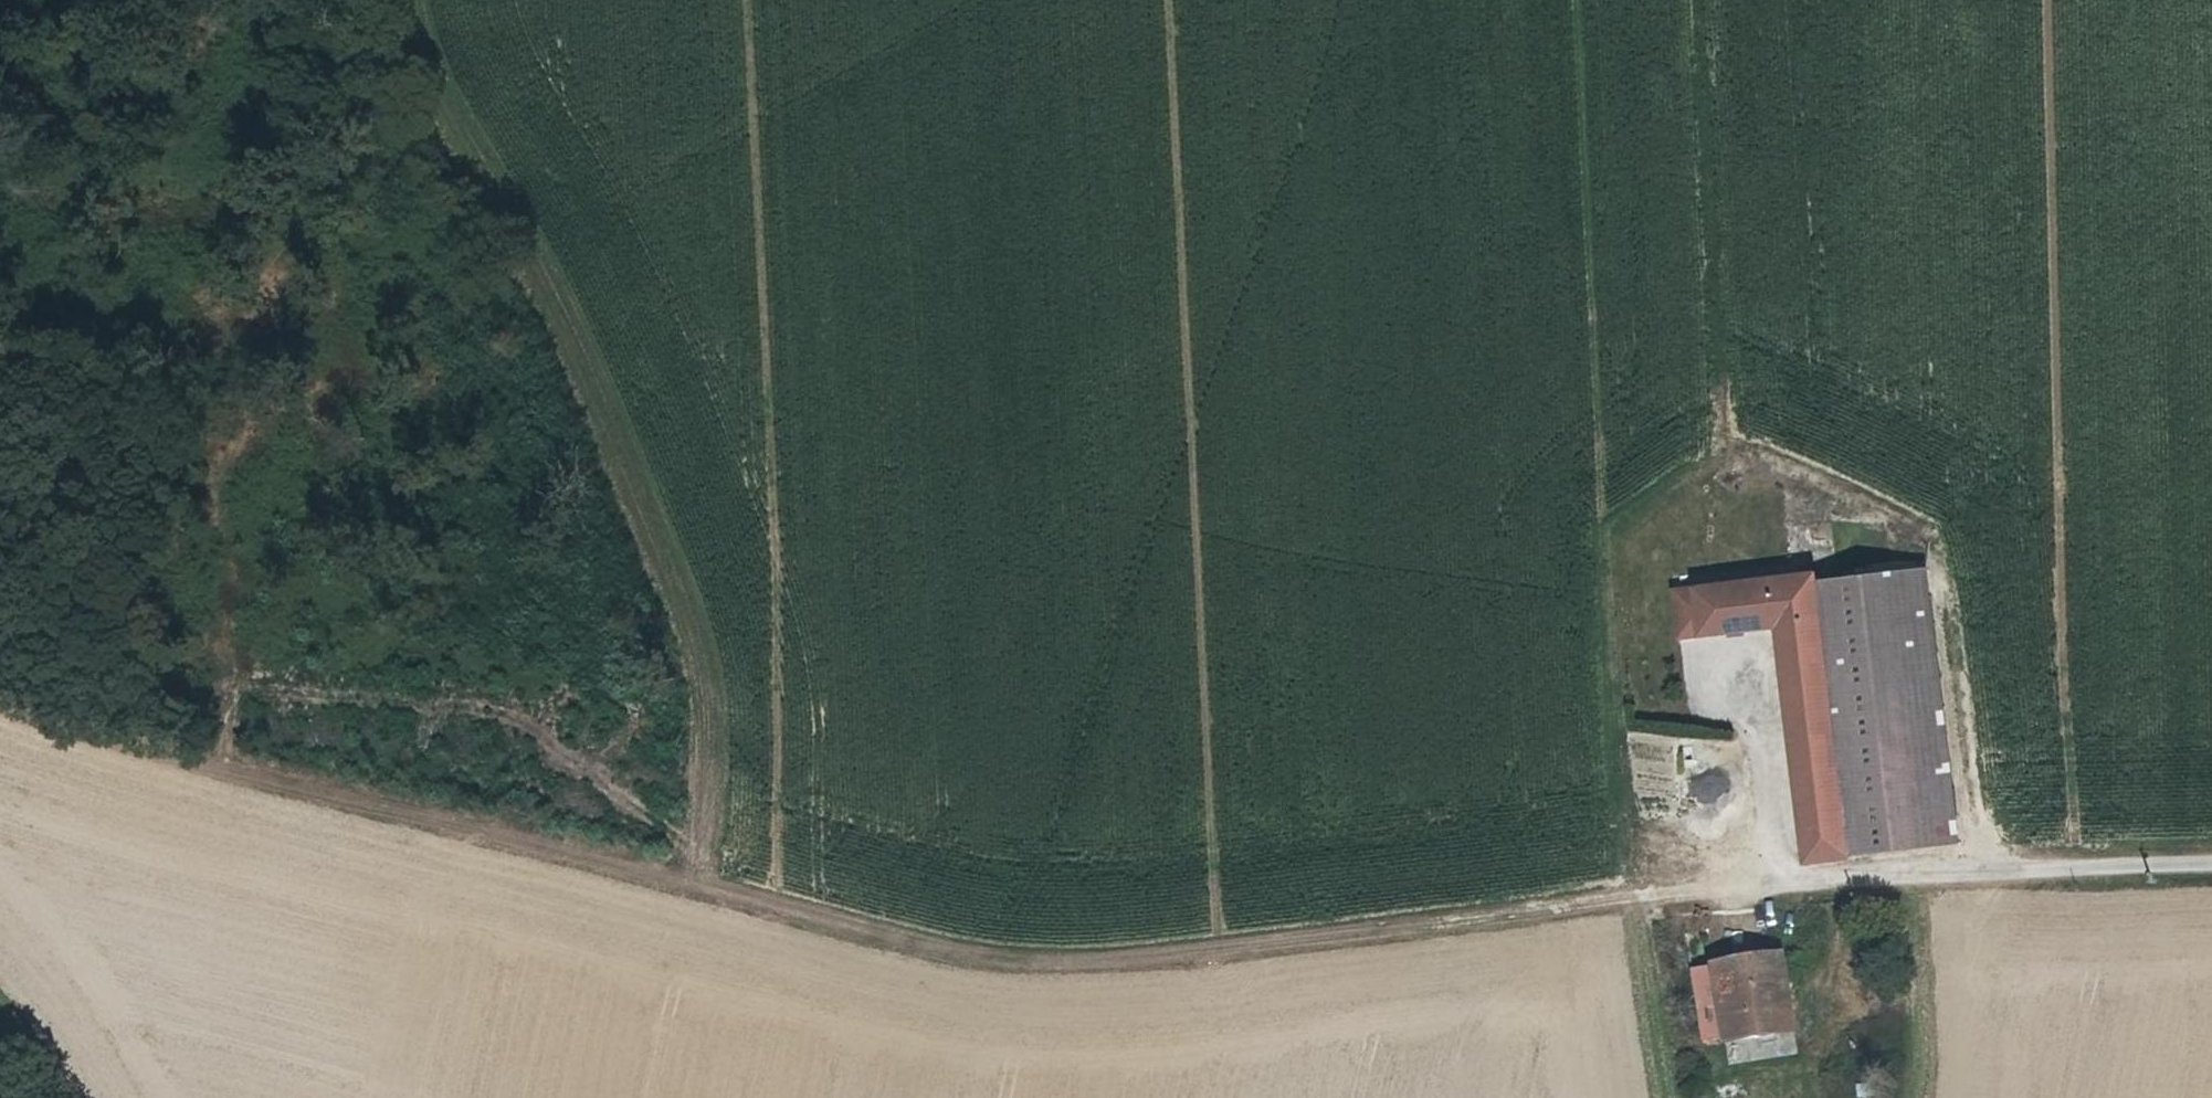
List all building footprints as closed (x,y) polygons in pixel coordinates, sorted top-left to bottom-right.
[(1809,844),(1856,838),(1836,665),(1823,560),(1822,553),(1790,556),(1747,562),(1723,565),(1720,547),(1632,557),(1637,597),(1646,596),(1700,590),(1704,620),(1780,612),(1809,844)] [(1928,548),(1823,560),(1836,665),(1874,661),(1897,835),(1963,828),(1928,548)] [(1874,661),(1836,665),(1856,838),(1864,838),(1897,835),(1874,661)] [(1695,769),(1688,797),(1720,804),(1727,776),(1695,769)] [(1734,1029),(1784,1022),(1778,973),(1795,970),(1792,944),(1724,953),(1729,991),(1734,1027),(1734,1029)] [(1778,973),(1784,1022),(1801,1021),(1795,970),(1778,973)]
